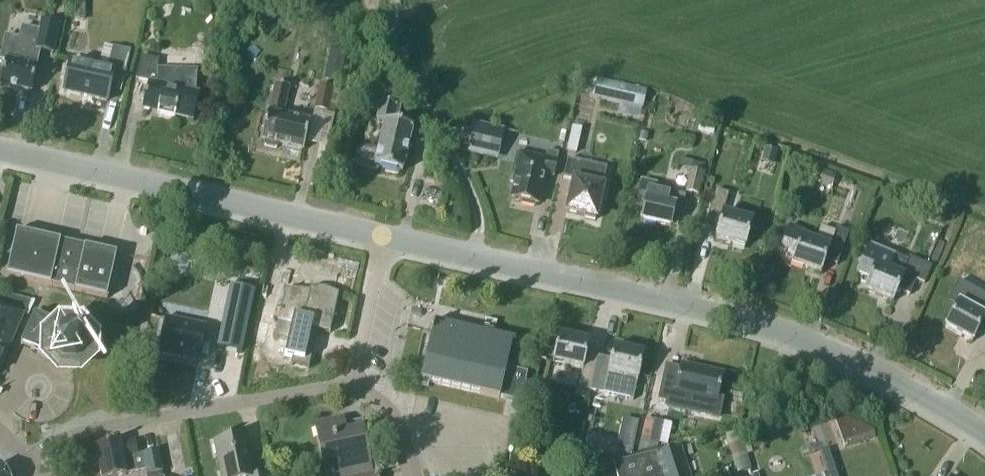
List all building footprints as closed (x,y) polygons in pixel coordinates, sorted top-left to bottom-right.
[(85,0),(74,0),(73,19),(84,20),(85,0)] [(0,84),(0,85),(31,92),(36,67),(32,66),(36,50),(52,53),(59,24),(41,20),(39,31),(22,27),(19,39),(5,36),(0,60),(5,61),(0,84)] [(112,47),(112,48),(107,69),(98,67),(71,60),(63,92),(106,101),(111,78),(123,81),(130,51),(112,47)] [(346,53),(330,49),(327,65),(343,68),(346,53)] [(199,92),(195,91),(197,69),(157,68),(157,62),(158,60),(141,56),(136,79),(149,82),(143,109),(192,121),(199,92)] [(645,91),(596,80),(592,98),(641,109),(645,91)] [(303,150),(310,123),(283,116),(290,87),(276,84),(269,112),(268,112),(262,141),(265,141),(264,146),(277,149),(278,144),(303,150)] [(319,84),(313,109),(327,112),(333,87),(319,84)] [(385,123),(378,150),(363,147),(358,149),(355,160),(358,165),(376,169),(377,166),(385,167),(384,171),(397,174),(397,170),(401,171),(411,128),(396,124),(400,106),(380,102),(376,121),(385,123)] [(501,144),(504,129),(472,123),(467,146),(466,152),(481,156),(485,141),(501,144)] [(571,126),(565,151),(575,153),(580,129),(571,126)] [(764,148),(760,161),(773,166),(777,152),(764,148)] [(553,177),(558,154),(547,151),(545,159),(517,153),(510,183),(514,184),(511,198),(522,200),(521,204),(535,206),(535,204),(537,204),(543,175),(553,177)] [(606,169),(591,166),(568,160),(563,178),(575,181),(568,212),(595,218),(606,169)] [(690,170),(688,176),(684,191),(698,194),(703,173),(690,170)] [(823,171),(818,183),(830,187),(835,175),(823,171)] [(678,223),(684,196),(673,194),(674,188),(642,181),(637,205),(644,207),(641,220),(670,227),(671,221),(678,223)] [(744,247),(751,221),(723,213),(728,194),(716,190),(706,224),(719,227),(715,239),(744,247)] [(820,272),(825,260),(837,264),(848,231),(836,227),(834,231),(820,226),(815,241),(801,236),(803,231),(790,227),(782,248),(796,252),(792,262),(820,272)] [(116,255),(16,232),(6,275),(106,298),(116,255)] [(931,267),(923,263),(909,258),(907,261),(869,245),(857,274),(869,279),(865,290),(892,301),(897,290),(909,296),(915,281),(923,284),(931,267)] [(218,314),(226,272),(187,265),(179,307),(218,314)] [(311,280),(286,275),(286,273),(283,273),(280,288),(285,289),(277,324),(291,327),(294,316),(303,319),(311,280)] [(337,285),(311,280),(303,319),(313,321),(312,326),(330,330),(340,285),(337,284),(337,285)] [(254,290),(230,285),(217,348),(241,353),(254,290)] [(984,316),(959,302),(945,327),(972,341),(977,331),(984,335),(984,314),(984,316)] [(23,313),(0,303),(0,367),(23,313)] [(97,362),(97,340),(82,324),(59,322),(57,324),(35,314),(21,345),(41,353),(40,360),(57,378),(80,379),(97,362)] [(291,327),(285,354),(291,356),(290,362),(310,366),(315,343),(308,342),(312,326),(313,321),(303,319),(294,316),(291,327)] [(155,355),(195,364),(203,328),(163,319),(155,355)] [(256,320),(247,360),(259,363),(268,323),(256,320)] [(527,372),(506,367),(512,338),(466,328),(434,320),(421,380),(499,398),(499,397),(520,402),(527,372)] [(578,388),(593,391),(600,357),(586,354),(588,341),(560,335),(554,361),(583,368),(578,388)] [(611,360),(600,357),(593,391),(632,400),(642,353),(614,347),(611,360)] [(717,400),(723,373),(680,364),(677,377),(664,374),(658,401),(685,407),(688,394),(700,396),(697,408),(713,411),(715,400),(717,400)] [(844,448),(875,438),(873,430),(852,414),(835,419),(844,448)] [(376,471),(372,472),(362,427),(346,431),(343,418),(315,424),(323,463),(337,460),(340,475),(377,475),(376,471)] [(746,456),(738,434),(729,437),(736,459),(746,456)] [(265,473),(254,475),(245,435),(215,441),(223,475),(266,475),(265,473)] [(617,436),(613,456),(631,454),(634,440),(617,436)] [(748,440),(742,442),(746,455),(753,453),(748,440)] [(138,455),(135,441),(121,444),(121,441),(96,446),(102,475),(118,475),(146,470),(147,474),(162,471),(157,451),(138,455)] [(680,447),(657,454),(656,451),(614,464),(618,475),(689,475),(680,447)] [(828,448),(817,452),(824,474),(825,475),(837,475),(828,448)]
